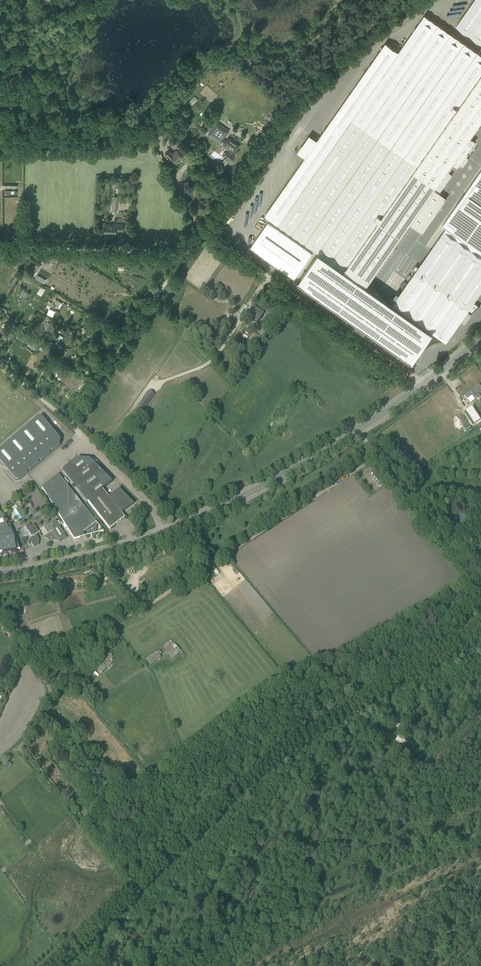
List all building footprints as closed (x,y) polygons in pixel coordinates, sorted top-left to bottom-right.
[(480,43),(480,0),(474,0),(457,25),(480,43)] [(265,215),(319,252),(298,281),(355,320),(354,321),(374,334),(413,361),(433,332),(394,305),(395,304),(393,303),(375,291),(366,285),(409,224),(422,233),(447,198),(439,193),(452,175),(449,172),(453,166),(454,164),(457,166),(459,164),(462,166),(463,167),(463,166),(469,159),(467,157),(465,156),(466,154),(475,141),(469,138),(480,121),(480,55),(425,15),(399,52),(386,43),(316,143),(311,139),(302,151),(307,155),(299,166),(265,215)] [(222,155),(224,156),(231,160),(234,155),(231,153),(236,145),(238,146),(227,139),(225,141),(222,139),(228,131),(215,122),(207,135),(219,143),(220,142),(224,144),(222,146),(227,149),(222,155)] [(183,157),(180,154),(176,150),(173,154),(170,150),(165,155),(170,161),(172,160),(176,164),(183,158),(183,157)] [(201,164),(193,155),(189,159),(197,167),(201,164)] [(443,225),(447,227),(445,230),(480,255),(480,170),(443,225)] [(112,177),(110,212),(117,212),(118,197),(114,196),(114,188),(119,188),(119,178),(112,177)] [(269,221),(250,247),(294,278),(313,252),(269,221)] [(123,224),(118,224),(113,224),(104,224),(103,234),(115,234),(116,231),(123,231),(123,224)] [(393,303),(395,304),(394,305),(433,332),(446,341),(467,311),(471,313),(480,306),(480,305),(479,306),(473,302),(480,291),(480,255),(445,230),(419,267),(415,272),(393,303)] [(15,275),(10,283),(14,285),(18,277),(15,275)] [(41,295),(45,289),(40,286),(36,292),(41,295)] [(26,300),(30,295),(23,290),(19,295),(26,300)] [(256,322),(262,314),(254,308),(248,316),(256,322)] [(43,319),(38,327),(42,329),(47,322),(43,319)] [(479,384),(465,396),(468,399),(473,394),(477,398),(480,395),(479,394),(480,391),(480,387),(479,384)] [(140,409),(143,410),(154,395),(149,391),(137,406),(140,409)] [(465,412),(464,412),(472,424),(473,425),(480,420),(472,407),(465,412)] [(28,426),(0,449),(0,463),(15,480),(18,481),(27,473),(27,471),(30,471),(38,463),(38,461),(41,461),(50,454),(50,451),(52,451),(59,446),(60,439),(41,417),(38,417),(28,426)] [(102,489),(112,482),(90,459),(77,459),(63,470),(87,501),(109,529),(124,517),(121,513),(133,504),(119,489),(109,497),(102,489)] [(384,479),(376,469),(369,474),(377,484),(384,479)] [(83,506),(61,478),(58,474),(42,487),(63,522),(83,506)] [(97,523),(83,506),(63,522),(74,539),(80,537),(79,535),(83,532),(93,533),(92,531),(93,530),(96,533),(97,523)] [(1,552),(1,555),(18,553),(18,550),(20,550),(17,543),(16,534),(13,534),(10,528),(8,529),(1,512),(0,513),(0,552),(1,552)] [(467,519),(464,513),(447,521),(454,535),(471,526),(468,520),(467,519)] [(55,520),(49,524),(44,527),(48,534),(42,537),(43,537),(44,537),(44,538),(48,539),(49,540),(50,539),(52,539),(52,541),(54,540),(57,541),(58,540),(60,542),(66,538),(55,520)] [(37,535),(36,535),(39,533),(34,523),(31,525),(29,523),(25,526),(32,537),(30,538),(30,539),(27,542),(29,545),(31,544),(34,548),(38,545),(39,540),(37,536),(37,535)] [(13,622),(8,616),(4,619),(9,625),(13,622)] [(163,646),(172,658),(181,651),(174,643),(173,643),(171,640),(163,646)] [(159,650),(146,658),(151,665),(161,658),(160,656),(162,655),(159,650)] [(102,660),(100,663),(106,669),(109,666),(112,662),(110,659),(113,656),(108,652),(101,659),(102,660)] [(95,686),(89,690),(95,697),(96,699),(101,695),(100,693),(95,686)] [(67,741),(75,751),(80,746),(71,735),(66,739),(67,741),(71,738),(67,741)] [(63,746),(58,750),(63,757),(68,753),(63,746)]
